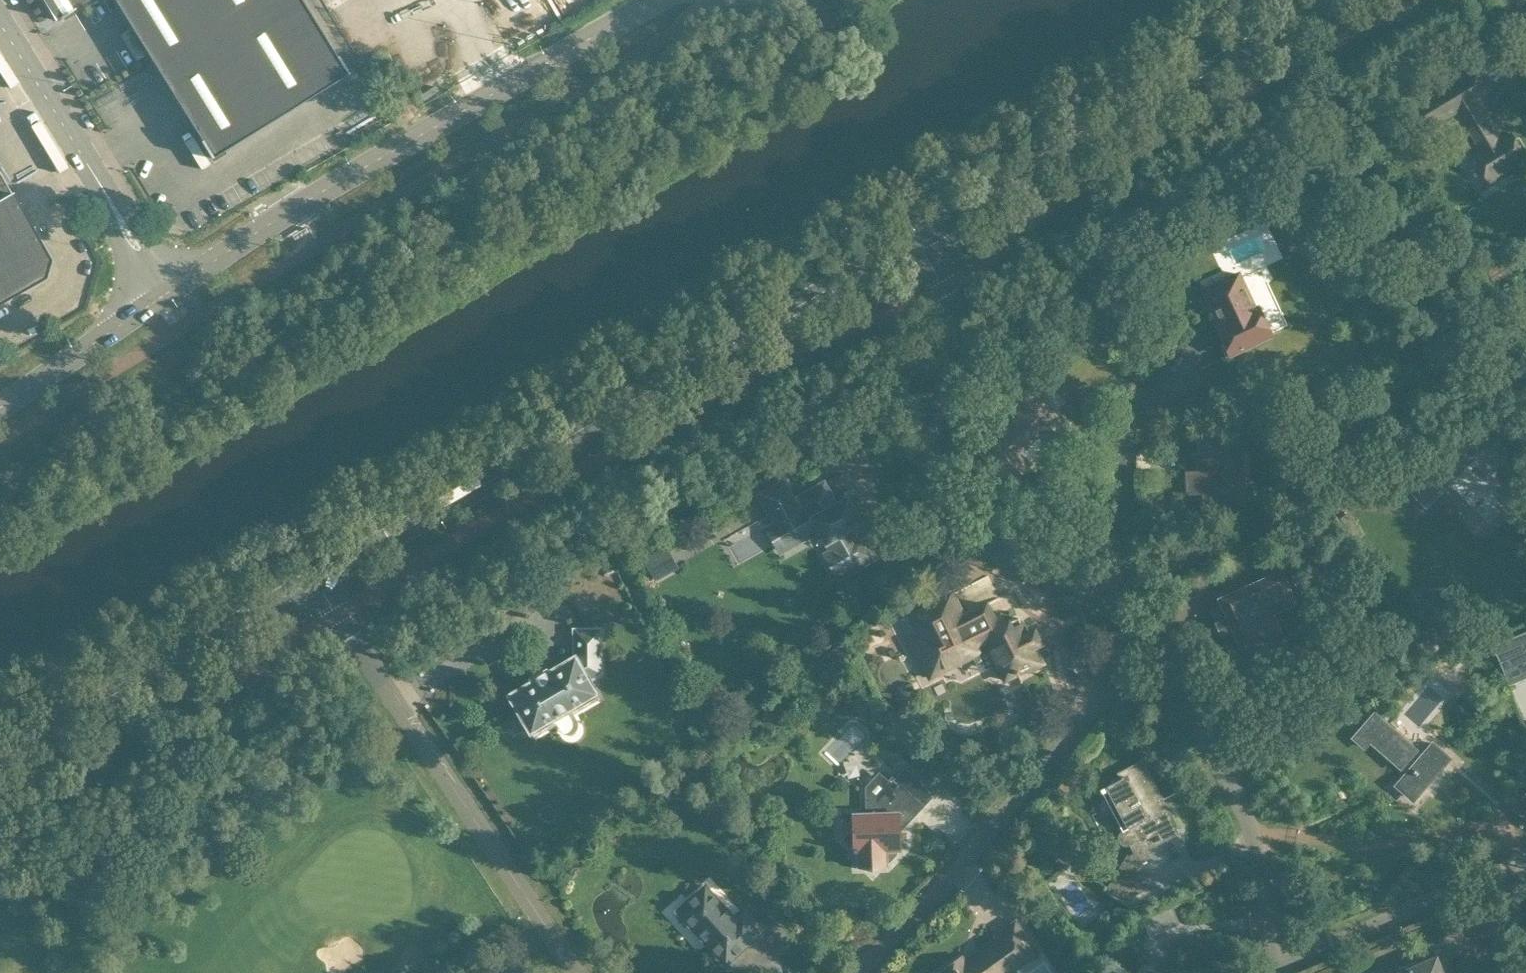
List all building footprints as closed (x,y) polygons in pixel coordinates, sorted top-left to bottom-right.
[(59,20),(92,0),(47,0),(59,20)] [(205,141),(204,141),(214,158),(215,157),(216,158),(351,74),(305,0),(118,0),(205,141)] [(1411,104),(1420,119),(1427,130),(1437,124),(1439,127),(1451,120),(1449,117),(1457,112),(1468,131),(1465,132),(1457,137),(1465,151),(1473,146),(1478,154),(1473,157),(1490,186),(1512,173),(1525,165),(1525,157),(1512,133),(1503,138),(1479,99),(1488,94),(1472,68),(1425,96),(1411,104)] [(1357,156),(1351,146),(1341,152),(1347,162),(1357,156)] [(47,277),(52,259),(14,193),(0,169),(0,304),(47,277)] [(1479,246),(1465,254),(1472,266),(1486,258),(1479,246)] [(1230,355),(1248,347),(1273,336),(1259,306),(1256,308),(1239,273),(1204,290),(1220,324),(1217,326),(1230,355)] [(1026,338),(1021,354),(1034,358),(1039,343),(1026,338)] [(1198,472),(1187,472),(1189,493),(1205,492),(1205,496),(1205,506),(1222,506),(1236,505),(1235,485),(1235,483),(1243,482),(1241,435),(1232,435),(1221,436),(1201,437),(1202,460),(1204,460),(1204,471),(1198,472)] [(1439,446),(1415,469),(1401,484),(1426,509),(1452,483),(1490,521),(1513,498),(1489,474),(1496,467),(1496,452),(1489,445),(1492,442),(1491,441),(1482,451),(1470,438),(1451,457),(1439,446)] [(784,482),(760,495),(766,505),(776,523),(770,527),(774,534),(780,530),(789,547),(820,530),(832,551),(841,568),(834,572),(837,579),(858,567),(876,557),(862,534),(859,536),(854,528),(862,523),(859,518),(861,512),(858,506),(851,504),(848,499),(837,505),(825,483),(807,493),(801,496),(802,497),(795,501),(790,492),(784,482)] [(760,523),(728,539),(739,561),(771,545),(760,523)] [(679,567),(678,565),(673,557),(668,547),(648,557),(659,578),(679,567)] [(1242,650),(1258,643),(1260,642),(1267,647),(1275,635),(1282,632),(1274,614),(1298,603),(1282,569),(1217,598),(1224,612),(1215,616),(1224,637),(1233,633),(1242,653),(1243,652),(1242,650)] [(991,618),(985,606),(988,604),(987,603),(964,615),(953,593),(911,614),(922,636),(912,641),(930,677),(992,647),(999,661),(992,664),(998,677),(1005,679),(1005,680),(1027,669),(1030,670),(1043,663),(1035,647),(1040,645),(1039,643),(1034,633),(1033,632),(1029,634),(1023,623),(1021,624),(1019,619),(1020,618),(1019,617),(1006,624),(1000,613),(991,618)] [(532,733),(549,722),(554,719),(558,723),(563,725),(568,724),(572,720),(573,714),(571,709),(598,694),(590,680),(602,673),(602,629),(575,629),(575,657),(549,672),(548,670),(532,679),(533,682),(510,695),(522,715),(519,719),(520,724),(523,727),(528,727),(532,733)] [(1494,644),(1510,683),(1525,676),(1525,669),(1523,663),(1525,661),(1525,631),(1494,644)] [(1448,662),(1437,674),(1466,699),(1476,687),(1448,662)] [(1374,714),(1367,723),(1354,738),(1364,748),(1371,740),(1407,772),(1397,783),(1413,798),(1449,757),(1434,744),(1432,742),(1421,754),(1374,714)] [(1125,846),(1130,845),(1134,853),(1129,855),(1106,893),(1127,906),(1132,897),(1153,886),(1140,862),(1148,858),(1144,849),(1151,846),(1147,837),(1157,832),(1161,840),(1181,830),(1172,813),(1167,810),(1162,810),(1156,813),(1152,806),(1164,799),(1143,759),(1118,773),(1121,779),(1101,790),(1106,799),(1103,802),(1102,807),(1104,812),(1109,814),(1113,813),(1120,810),(1129,827),(1122,831),(1119,834),(1118,839),(1121,843),(1125,846)] [(866,798),(867,813),(853,814),(854,827),(844,838),(855,848),(855,852),(858,852),(859,866),(867,866),(873,871),(878,866),(887,865),(887,862),(890,862),(898,854),(898,851),(901,850),(900,826),(907,819),(910,822),(935,795),(903,765),(873,797),(866,798)] [(1513,807),(1525,818),(1525,792),(1513,807)] [(1076,917),(1093,906),(1070,869),(1053,879),(1076,917)] [(706,886),(696,894),(682,908),(700,928),(696,931),(721,959),(737,952),(738,954),(761,934),(744,915),(737,921),(706,886)] [(1028,936),(1016,920),(995,935),(998,938),(981,950),(984,954),(969,965),(963,956),(939,972),(1011,972),(1040,952),(1028,936)] [(1152,920),(1145,923),(1149,935),(1157,932),(1152,920)] [(1442,963),(1438,965),(1436,960),(1435,959),(1417,967),(1415,962),(1398,970),(1400,972),(1446,972),(1442,963)]
